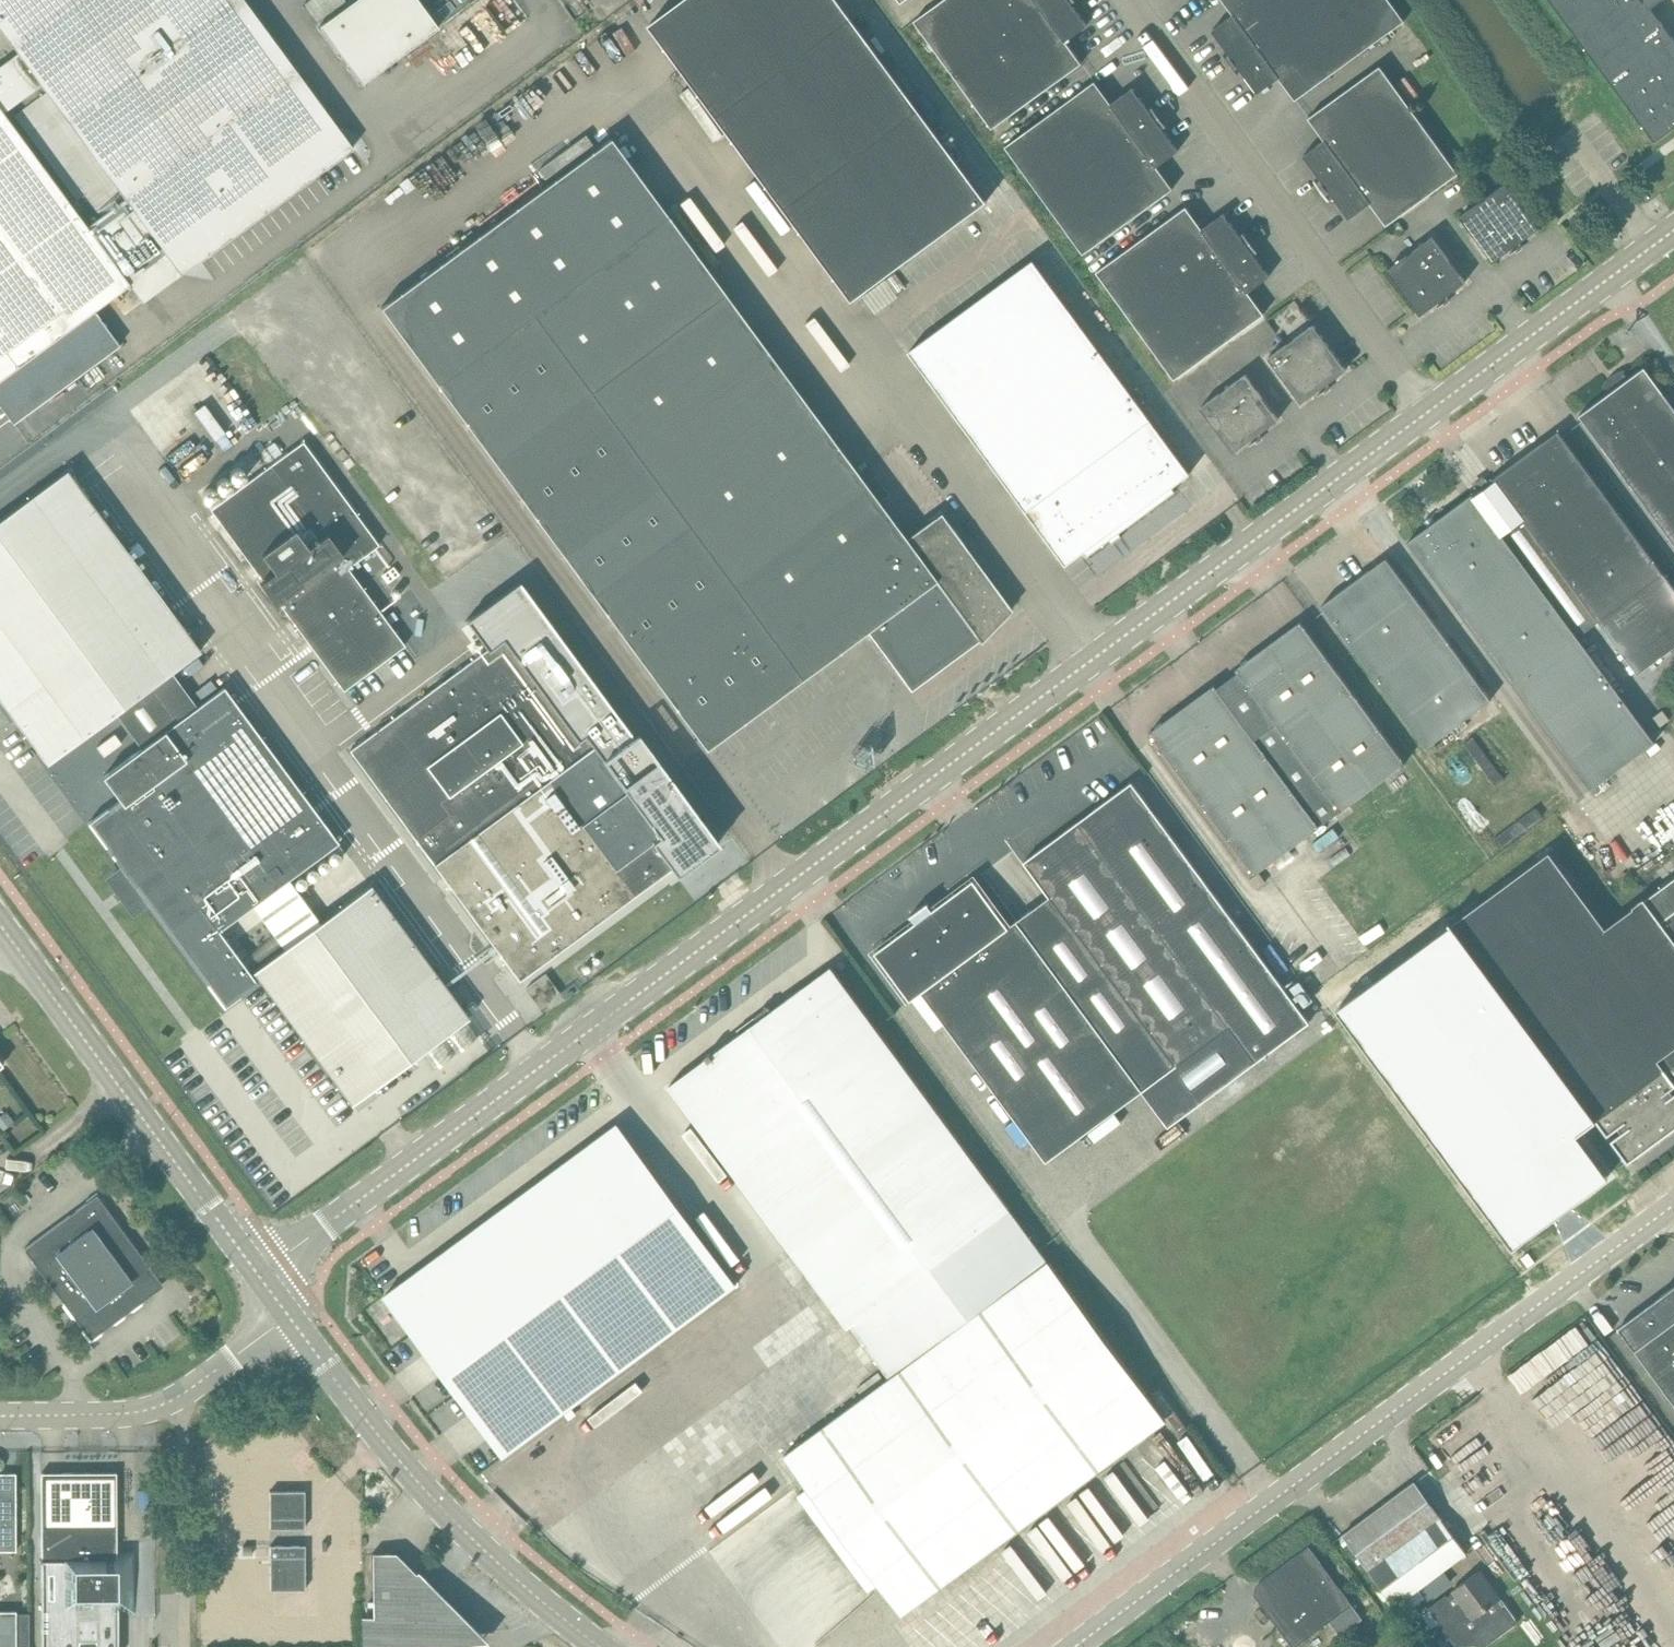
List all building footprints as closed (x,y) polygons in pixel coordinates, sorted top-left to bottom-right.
[(14,423),(119,345),(94,311),(130,284),(144,304),(354,149),(244,0),(0,0),(0,404),(14,423)] [(320,25),(362,82),(439,26),(419,0),(355,0),(320,25)] [(852,299),(987,200),(839,0),(684,0),(650,25),(852,299)] [(953,75),(1056,0),(943,0),(914,21),(953,75)] [(953,75),(992,128),(1082,63),(1066,41),(1087,25),(1069,0),(1056,0),(953,75)] [(1235,62),(1320,0),(1222,0),(1233,15),(1212,31),(1235,62)] [(1235,62),(1258,93),(1279,78),(1295,100),(1405,21),(1390,0),(1320,0),(1235,62)] [(1655,142),(1673,128),(1673,39),(1651,7),(1661,0),(1550,0),(1655,142)] [(1303,156),(1326,187),(1349,219),(1370,203),(1387,226),(1459,173),(1380,66),(1308,118),(1325,140),(1303,156)] [(1005,147),(1045,200),(1156,120),(1133,88),(1111,103),(1095,81),(1078,94),(1005,147)] [(1156,120),(1045,200),(1084,254),(1173,189),(1157,166),(1178,151),(1156,120)] [(380,307),(706,749),(872,626),(912,680),(974,634),(975,635),(980,642),(1012,610),(940,512),(905,538),(878,502),(889,494),(875,475),(865,483),(610,138),(380,307)] [(1460,217),(1493,262),(1538,228),(1505,183),(1460,217)] [(1097,272),(1136,326),(1247,245),(1224,214),(1203,229),(1186,207),(1097,272)] [(1387,270),(1421,315),(1466,282),(1433,237),(1387,270)] [(1247,245),(1136,326),(1175,379),(1265,314),(1248,292),(1270,276),(1247,245)] [(1173,486),(1191,473),(1034,260),(909,351),(1066,565),(1084,552),(1087,556),(1176,491),(1173,486)] [(1268,358),(1301,403),(1347,370),(1314,324),(1268,358)] [(1673,543),(1673,408),(1644,368),(1580,415),(1673,543)] [(1201,408),(1234,453),(1279,419),(1246,374),(1201,408)] [(1488,487),(1588,628),(1599,621),(1638,674),(1673,647),(1673,588),(1559,431),(1494,479),(1496,481),(1488,487)] [(272,464),(211,509),(263,580),(260,582),(276,604),(279,602),(344,690),(405,645),(348,568),(380,545),(304,441),(272,464)] [(254,971),(352,1104),(469,1017),(371,886),(320,924),(287,880),(341,840),(228,685),(180,720),(152,686),(201,650),(68,470),(0,520),(0,698),(48,763),(115,713),(141,748),(103,776),(122,802),(92,824),(225,1003),(256,981),(219,931),(253,906),(285,949),(254,971)] [(1588,628),(1488,487),(1475,497),(1473,494),(1408,542),(1513,684),(1591,790),(1655,742),(1577,636),(1588,628)] [(1322,605),(1427,748),(1492,700),(1387,558),(1322,605)] [(1215,684),(1150,732),(1255,874),(1406,763),(1301,621),(1236,669),(1239,673),(1218,689),(1215,684)] [(504,638),(350,751),(519,980),(673,867),(653,841),(661,835),(595,745),(587,751),(504,638)] [(1654,717),(1661,726),(1670,720),(1663,711),(1654,717)] [(115,734),(97,747),(104,756),(121,743),(115,734)] [(1076,930),(1059,942),(1185,1114),(1309,1022),(1132,783),(1025,862),(1076,930)] [(1644,900),(1605,929),(1549,853),(1453,924),(1628,1162),(1673,1128),(1673,1081),(1658,1059),(1673,1048),(1673,940),(1644,900)] [(1250,880),(1257,889),(1266,882),(1259,873),(1250,880)] [(1645,899),(1673,940),(1673,878),(1645,899)] [(1185,1114),(1059,942),(1042,955),(1018,921),(1009,927),(974,880),(875,952),(911,1000),(922,992),(1047,1161),(1143,1091),(1169,1126),(1185,1114)] [(1596,1120),(1452,924),(1338,1008),(1514,1247),(1609,1177),(1578,1134),(1596,1120)] [(850,1325),(852,1323),(1009,1208),(831,967),(772,1010),(769,1006),(755,1016),(758,1020),(712,1054),(711,1052),(706,1056),(707,1058),(669,1086),(847,1327),(850,1325)] [(526,989),(540,1008),(560,993),(546,974),(526,989)] [(5,1111),(0,1115),(0,1127),(2,1130),(13,1122),(5,1111)] [(739,1283),(619,1126),(618,1124),(385,1296),(403,1319),(402,1320),(407,1327),(411,1324),(417,1331),(413,1333),(504,1456),(557,1417),(741,1285),(739,1283)] [(24,1249),(91,1340),(156,1292),(153,1288),(154,1281),(158,1278),(97,1195),(24,1249)] [(1009,1208),(852,1323),(892,1378),(803,1443),(785,1456),(902,1614),(1166,1419),(1009,1208)] [(1619,1329),(1673,1403),(1673,1288),(1619,1329)] [(16,1551),(16,1473),(0,1473),(0,1551),(16,1551)] [(42,1646),(119,1646),(118,1608),(123,1608),(124,1614),(136,1614),(134,1551),(117,1551),(116,1473),(41,1473),(42,1583),(42,1646)] [(1343,1535),(1395,1606),(1467,1553),(1415,1481),(1343,1535)] [(270,1491),(270,1528),(305,1528),(305,1491),(270,1491)] [(270,1546),(270,1590),(305,1589),(305,1545),(270,1546)] [(1261,1583),(1257,1586),(1256,1595),(1259,1598),(1258,1599),(1293,1646),(1295,1646),(1352,1605),(1309,1546),(1260,1582),(1261,1583)] [(362,1617),(363,1646),(457,1646),(457,1644),(457,1618),(438,1618),(438,1601),(441,1597),(416,1573),(396,1553),(374,1553),(374,1617),(362,1617)] [(1452,1591),(1453,1592),(1447,1596),(1446,1594),(1428,1607),(1455,1644),(1487,1644),(1518,1621),(1505,1603),(1503,1604),(1500,1599),(1501,1598),(1480,1570),(1452,1591)] [(16,1611),(0,1611),(0,1646),(16,1646),(16,1611)]
